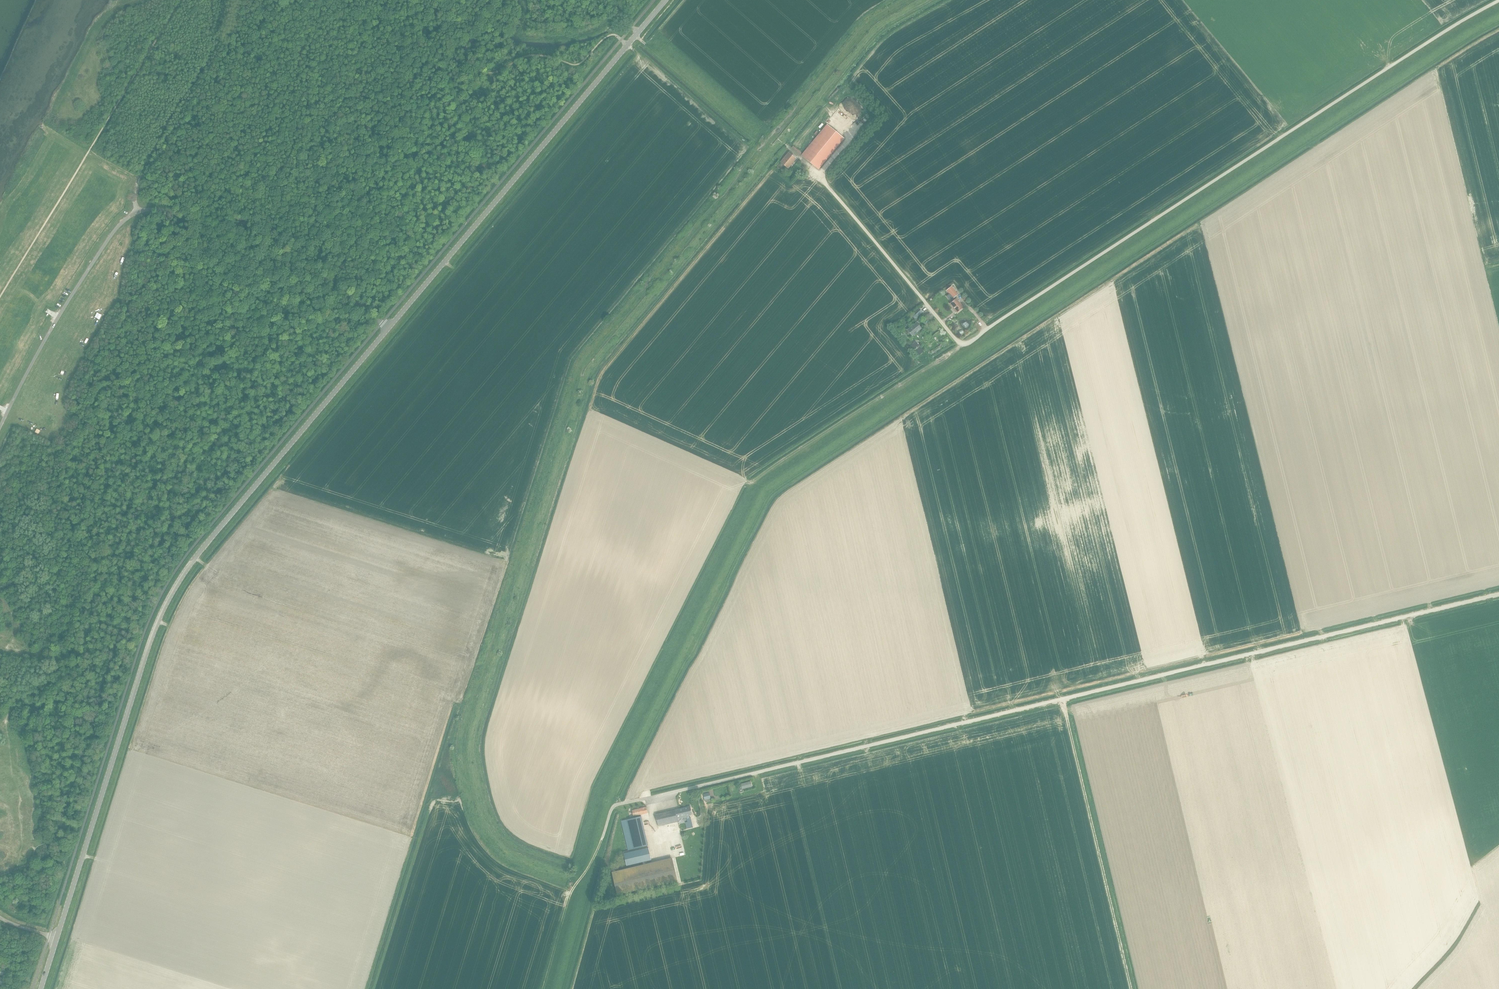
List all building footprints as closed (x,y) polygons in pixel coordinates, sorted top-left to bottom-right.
[(844,98),(835,112),(837,116),(842,119),(844,122),(843,124),(844,127),(850,124),(852,125),(850,129),(854,127),(856,128),(857,128),(860,124),(863,122),(866,117),(865,116),(863,115),(862,113),(857,110),(852,101),(850,100),(848,96),(844,98)] [(818,169),(844,138),(827,124),(801,155),(818,169)] [(800,154),(801,153),(793,146),(792,148),(800,154)] [(794,162),(796,159),(792,155),(793,154),(790,151),(780,162),(788,168),(791,165),(792,165),(794,163),(794,162)] [(951,287),(946,291),(949,294),(953,299),(955,297),(958,294),(951,287)] [(949,294),(946,297),(951,302),(950,304),(957,313),(963,307),(956,299),(957,298),(955,297),(953,299),(949,294)] [(920,310),(913,317),(915,319),(922,313),(920,310)] [(921,328),(916,322),(908,330),(907,329),(905,330),(908,335),(910,333),(912,336),(921,328)] [(915,342),(909,346),(918,356),(924,351),(919,346),(915,342)] [(741,786),(738,786),(740,793),(743,792),(742,789),(752,786),(751,781),(741,784),(741,786)] [(687,829),(693,827),(691,817),(689,818),(689,815),(692,814),(691,806),(656,814),(658,826),(678,821),(678,819),(687,817),(688,822),(686,822),(687,829)] [(633,816),(648,813),(647,807),(632,810),(633,816)] [(628,850),(648,845),(641,816),(626,819),(631,839),(626,840),(628,850)] [(627,865),(651,860),(648,847),(624,853),(627,865)] [(672,858),(612,872),(617,895),(677,881),(672,858)]
